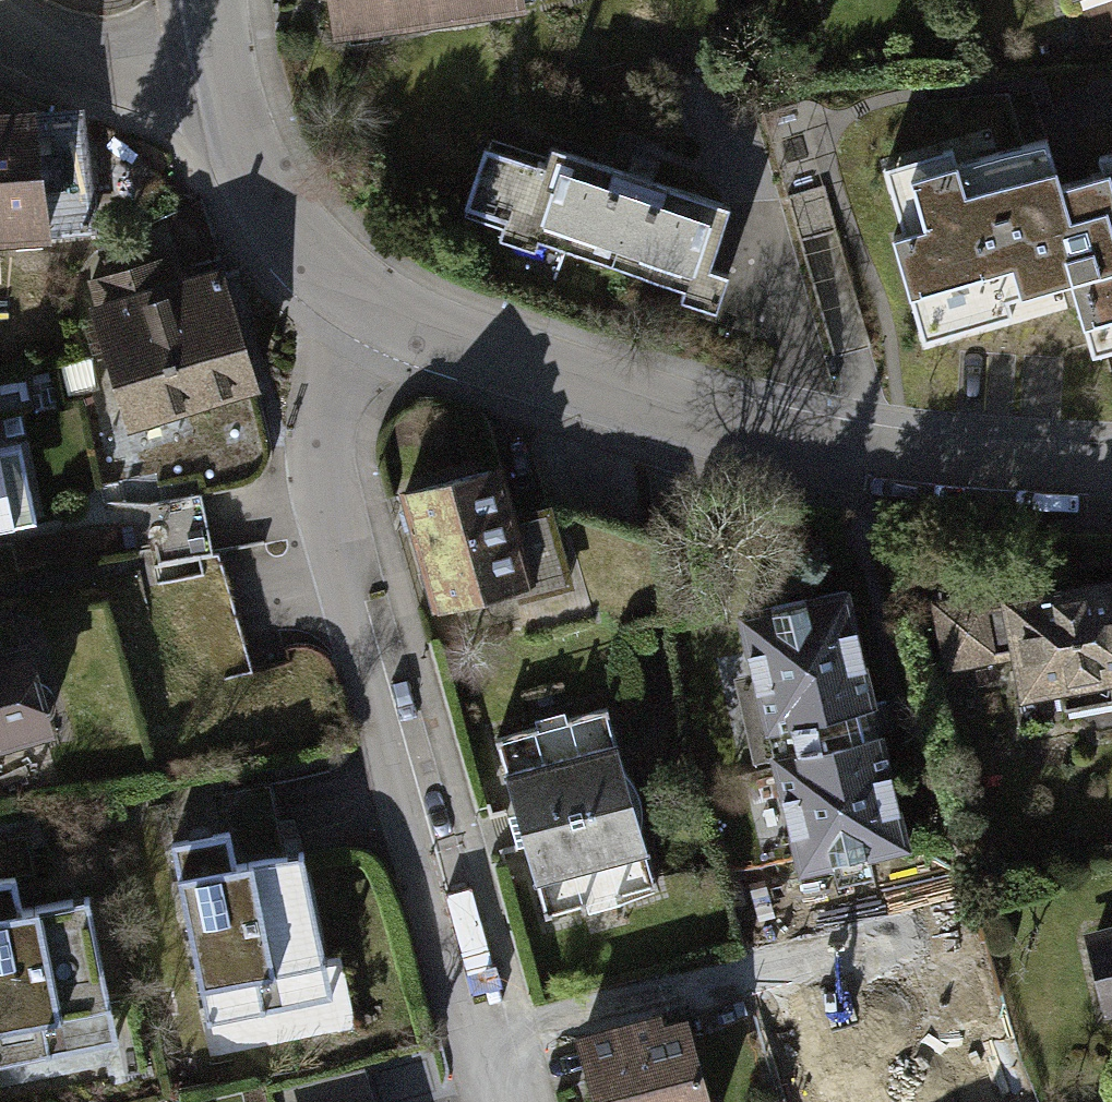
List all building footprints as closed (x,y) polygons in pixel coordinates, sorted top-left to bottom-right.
[(330,33),(521,9),(520,0),(326,0),(330,33)] [(1068,11),(1102,0),(1064,0),(1068,11)] [(0,110),(0,232),(42,228),(31,107),(0,110)] [(950,143),(881,163),(900,225),(886,229),(917,334),(1004,309),(999,292),(1066,272),(1083,267),(1056,177),(1043,131),(954,157),(950,143)] [(1056,177),(1083,267),(1066,272),(1089,349),(1111,343),(1111,143),(1092,149),(1096,165),(1056,177)] [(720,207),(539,145),(507,237),(712,306),(725,269),(702,261),(720,207)] [(831,190),(795,199),(839,365),(874,356),(831,190)] [(217,259),(88,297),(124,418),(252,380),(217,259)] [(524,447),(418,479),(456,603),(562,571),(524,447)] [(14,515),(0,451),(0,518),(14,515)] [(998,595),(1019,712),(1111,695),(1111,574),(998,595)] [(194,636),(203,686),(252,676),(233,576),(164,589),(174,640),(194,636)] [(852,586),(730,611),(784,870),(907,845),(852,586)] [(0,616),(0,738),(54,721),(20,610),(0,616)] [(607,716),(508,739),(551,917),(650,894),(607,716)] [(293,824),(173,842),(201,1025),(321,1006),(293,824)] [(0,889),(0,1070),(107,1055),(82,877),(0,889)] [(1082,936),(1098,1005),(1111,1002),(1111,930),(1082,936)] [(911,953),(802,979),(829,1093),(938,1067),(911,953)] [(582,1030),(597,1101),(711,1101),(690,1007),(582,1030)]
